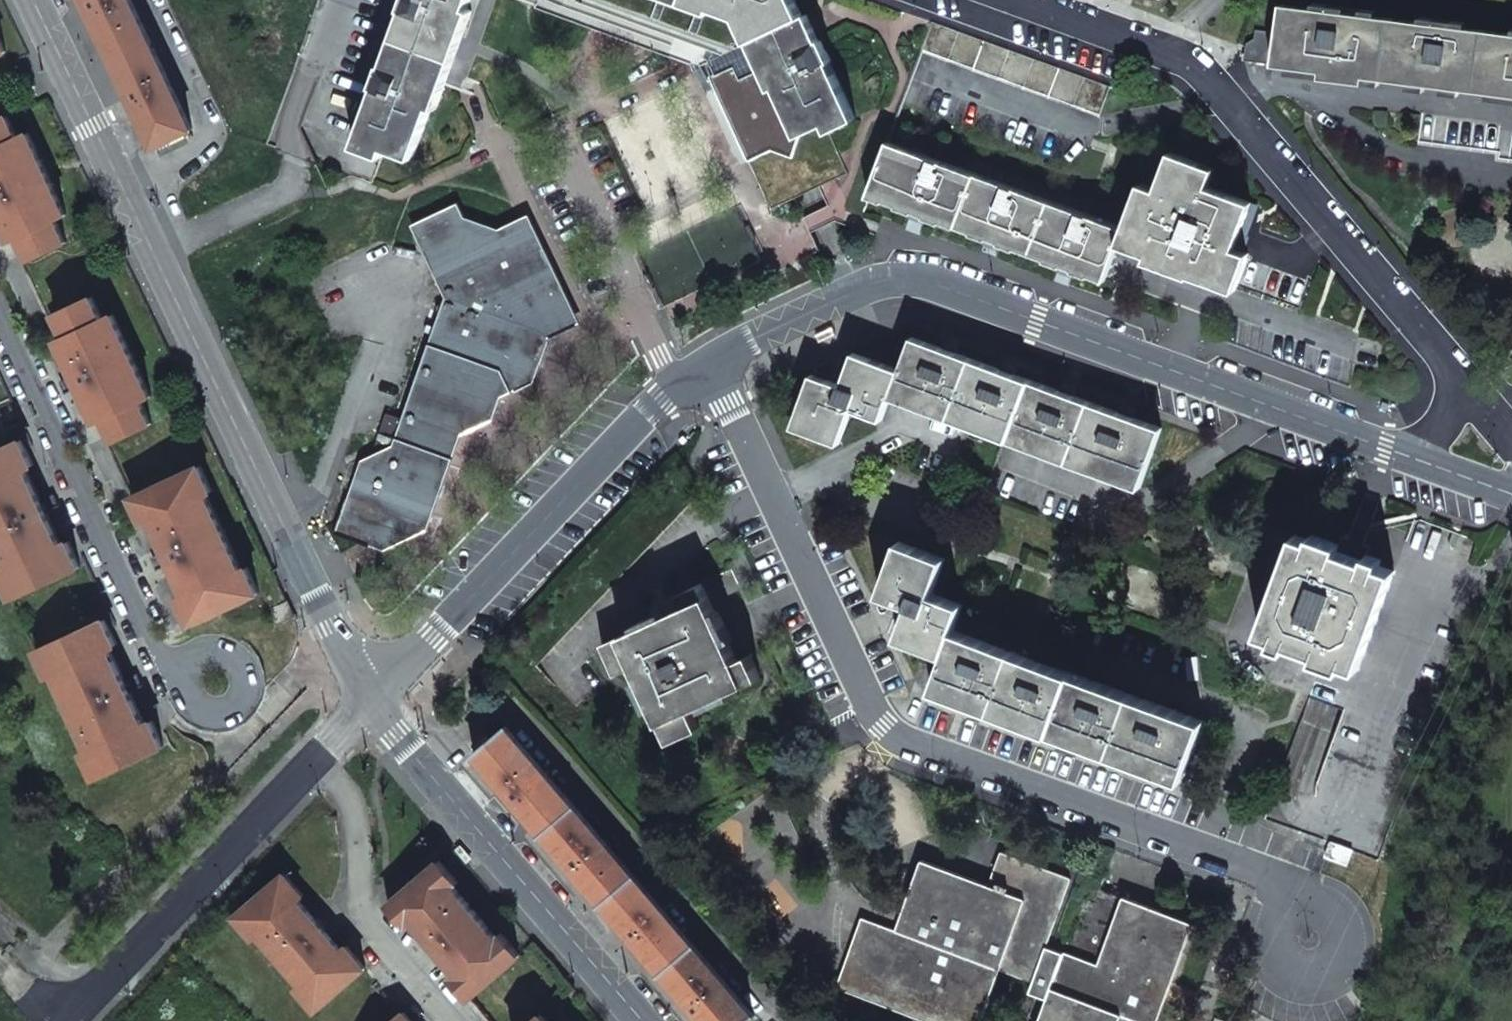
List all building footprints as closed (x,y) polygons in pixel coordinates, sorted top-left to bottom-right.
[(131,0),(84,0),(88,8),(132,100),(154,146),(192,128),(131,0)] [(266,144),(292,154),(372,183),(382,158),(353,147),(375,88),(372,87),(380,65),(382,66),(402,11),(400,10),(404,0),(317,0),(266,144)] [(400,10),(402,11),(382,66),(380,65),(372,87),(375,88),(353,147),(382,158),(384,149),(413,159),(431,108),(433,109),(468,10),(466,9),(469,0),(404,0),(400,10)] [(711,13),(712,9),(736,18),(755,58),(770,90),(774,88),(796,137),(824,124),(828,132),(856,119),(830,62),(831,61),(821,39),(819,40),(811,24),(806,14),(802,16),(794,0),(675,0),(711,13)] [(1280,5),(1277,32),(1273,64),(1321,71),(1320,78),(1326,78),(1362,83),(1363,76),(1433,85),(1511,94),(1511,34),(1280,5)] [(1277,32),(1255,30),(1254,39),(1246,44),(1244,61),(1273,64),(1277,32)] [(755,58),(708,81),(772,209),(794,199),(847,174),(828,132),(824,124),(796,137),(774,88),(770,90),(755,58)] [(1422,112),(1418,142),(1496,151),(1496,157),(1511,160),(1511,130),(1500,129),(1501,122),(1422,112)] [(62,216),(28,134),(21,137),(11,115),(0,120),(0,217),(11,240),(21,236),(30,258),(63,241),(54,219),(62,216)] [(1123,229),(887,142),(881,158),(868,197),(882,202),(883,200),(897,205),(896,207),(912,214),(914,211),(919,213),(924,215),(924,218),(940,224),(941,222),(971,232),(970,234),(986,241),(987,238),(993,240),(999,242),(998,244),(1014,251),(1015,248),(1045,259),(1044,262),(1060,268),(1062,265),(1068,268),(1073,269),(1071,271),(1087,278),(1088,275),(1105,281),(1117,244),(1123,229)] [(1214,169),(1169,153),(1155,191),(1139,185),(1123,229),(1117,244),(1147,255),(1145,261),(1189,277),(1189,275),(1234,291),(1236,286),(1246,259),(1248,254),(1234,249),(1243,226),(1251,203),(1207,187),(1214,169)] [(445,298),(404,416),(386,410),(373,451),(374,460),(386,465),(384,469),(360,461),(337,525),(387,542),(394,519),(418,527),(459,408),(484,417),(500,370),(525,379),(542,329),(568,318),(524,227),(479,249),(458,203),(411,226),(445,298)] [(1310,282),(1246,259),(1236,286),(1300,310),(1310,282)] [(104,419),(114,441),(152,424),(141,402),(150,398),(112,316),(104,320),(93,298),(55,316),(66,338),(60,341),(97,422),(104,419)] [(792,428),(839,445),(851,410),(881,420),(889,397),(978,430),(1003,439),(1139,489),(1162,428),(1122,414),(1061,392),(1003,371),(940,348),(912,337),(899,371),(853,354),(842,386),(811,375),(792,428)] [(978,430),(966,462),(991,472),(1003,439),(978,430)] [(21,440),(0,450),(0,554),(7,570),(0,574),(12,599),(80,566),(69,541),(61,544),(26,469),(33,465),(21,440)] [(180,600),(191,624),(260,592),(249,568),(241,571),(206,495),(213,491),(202,466),(133,498),(145,523),(153,519),(188,596),(180,600)] [(1448,521),(1445,530),(1413,518),(1393,572),(1357,669),(1343,663),(1341,668),(1322,661),(1265,819),(1330,843),(1325,857),(1348,865),(1353,851),(1379,860),(1493,548),(1459,535),(1463,527),(1448,521)] [(1295,535),(1259,633),(1274,638),(1273,643),(1286,648),(1288,643),(1316,653),(1314,658),(1322,661),(1341,668),(1343,663),(1357,669),(1393,572),(1378,565),(1380,561),(1368,557),(1366,561),(1351,556),(1337,550),(1339,546),(1312,537),(1310,541),(1295,535)] [(908,605),(899,633),(898,637),(901,639),(944,655),(931,691),(1034,727),(1182,782),(1203,722),(1063,670),(1040,662),(953,630),(962,605),(932,594),(944,559),(898,542),(880,594),(880,595),(908,605)] [(633,667),(669,743),(699,728),(692,711),(762,678),(750,654),(737,659),(702,583),(679,594),(685,607),(601,645),(615,675),(633,667)] [(110,648),(117,644),(105,620),(37,652),(48,677),(56,673),(91,750),(84,753),(95,778),(165,746),(153,721),(145,725),(110,648)] [(1050,634),(1040,662),(1063,670),(1073,642),(1050,634)] [(704,1020),(747,1020),(754,1015),(506,727),(474,753),(508,793),(573,869),(633,939),(693,1009),(704,1020)] [(835,988),(925,1020),(981,1020),(1000,969),(1050,987),(1037,1020),(1156,1020),(1192,923),(1121,897),(1096,964),(1046,945),(1071,877),(1000,852),(987,885),(921,860),(896,930),(862,918),(835,988)] [(408,926),(413,920),(458,972),(452,977),(472,1000),(522,957),(503,934),(496,939),(452,888),(458,883),(439,861),(388,904),(408,926)] [(298,988),(316,1010),(365,967),(347,947),(342,951),(298,900),(304,895),(285,874),(236,916),(254,937),(259,933),(304,984),(298,988)] [(404,1013),(395,1020),(412,1020),(404,1013)]
